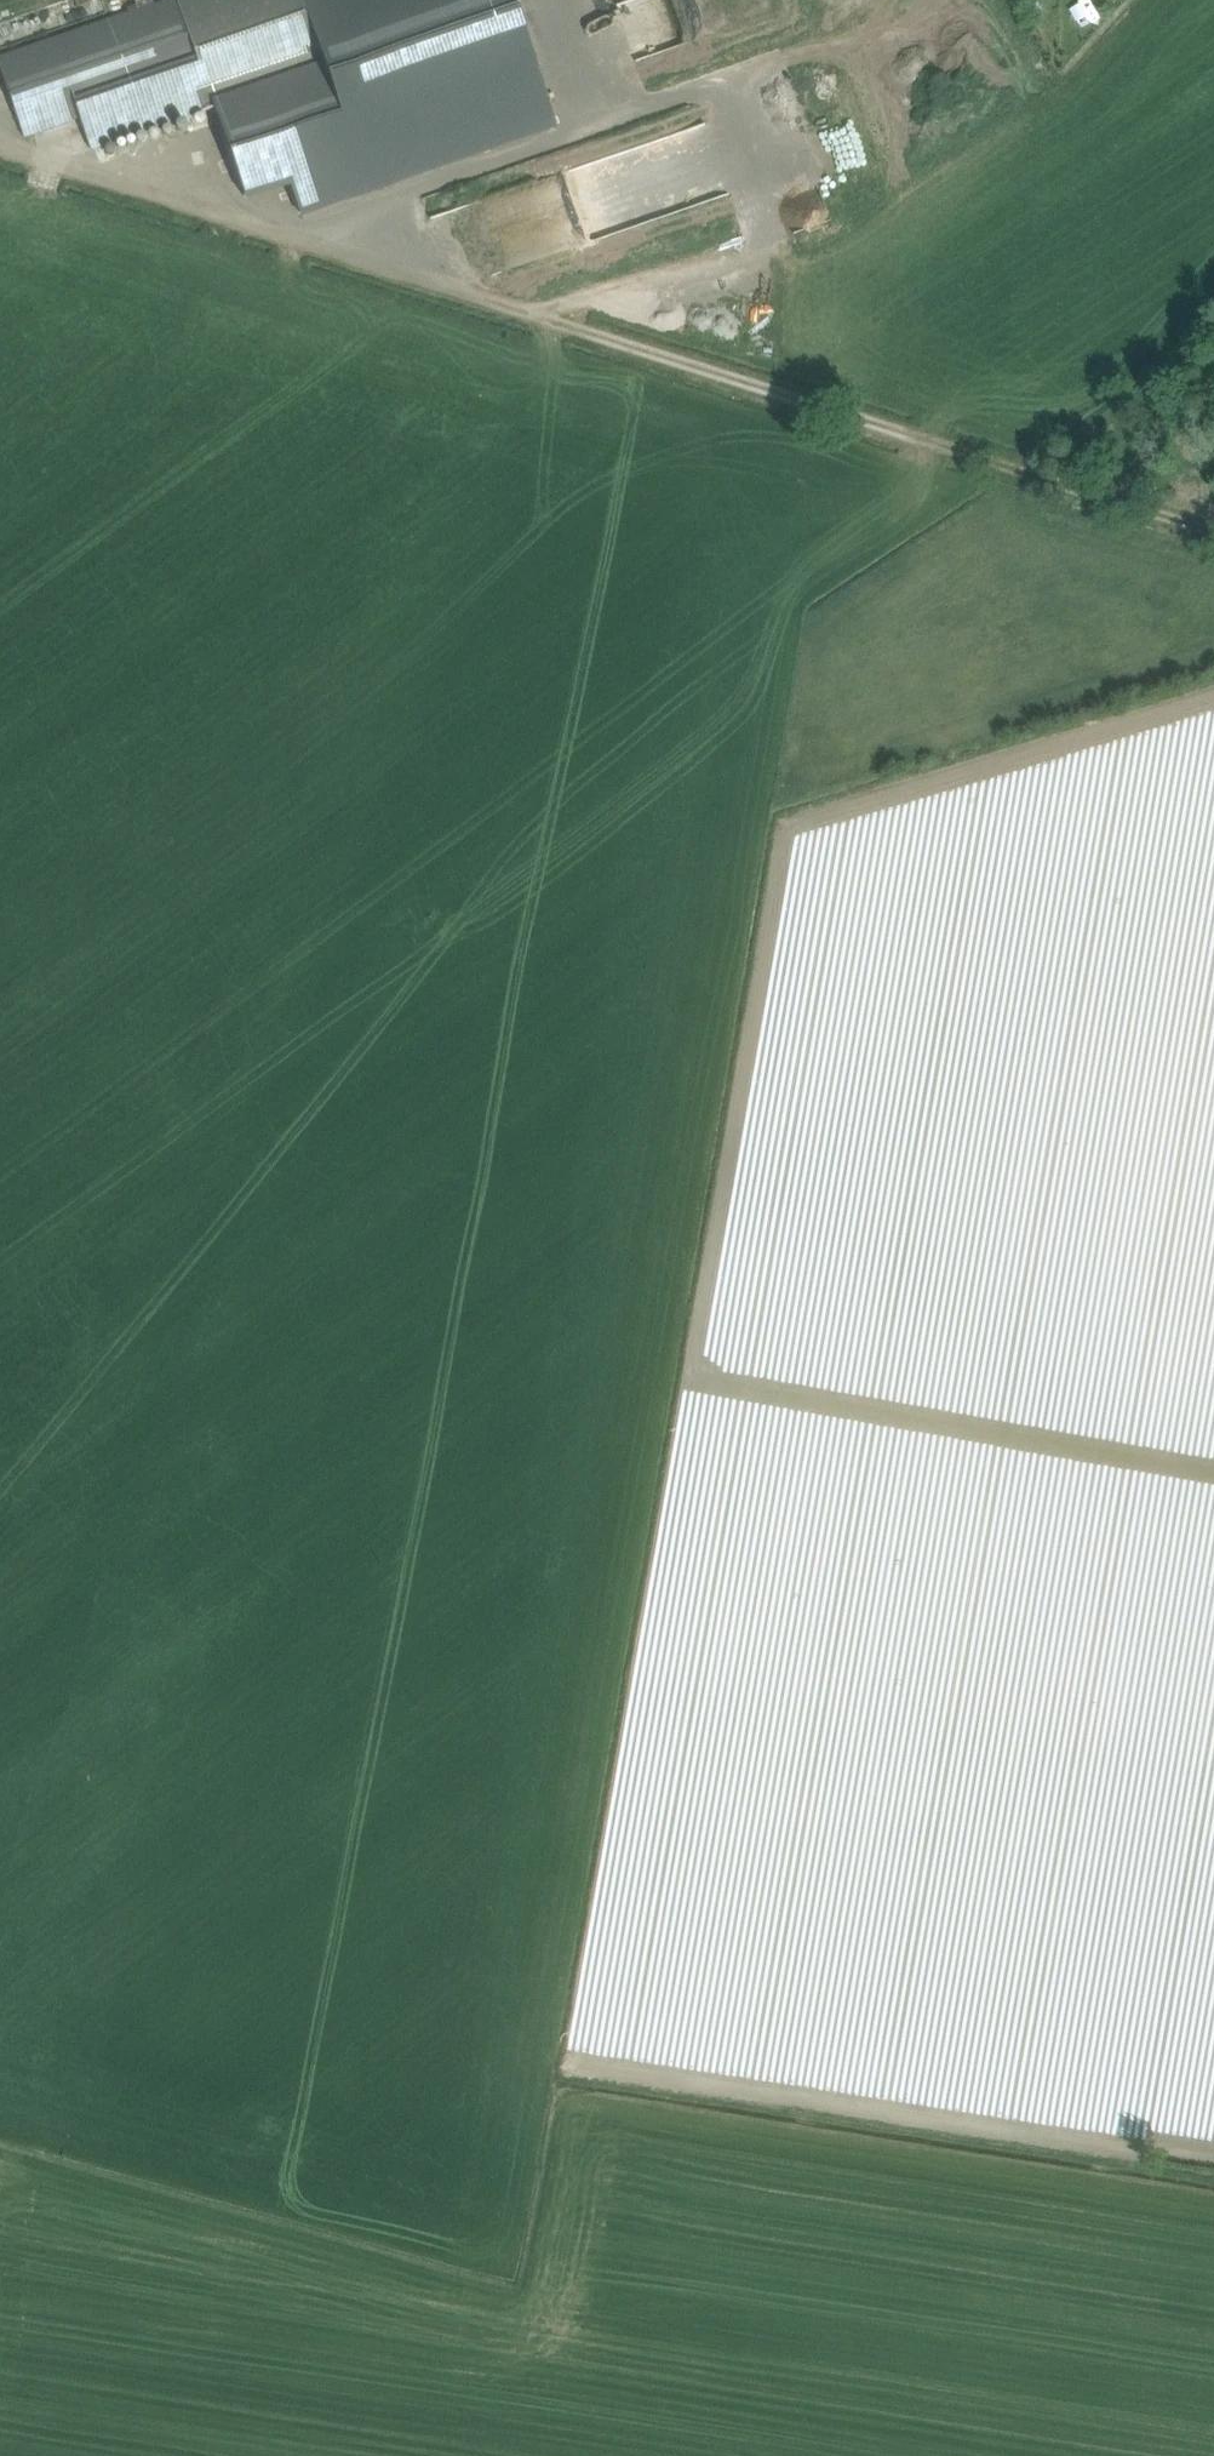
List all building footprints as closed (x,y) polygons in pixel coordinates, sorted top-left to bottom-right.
[(0,58),(0,68),(23,136),(60,123),(79,117),(92,152),(215,107),(245,197),(289,182),(300,214),(554,126),(511,0),(169,0),(153,5),(152,0),(141,0),(135,2),(138,11),(34,47),(0,58)]
